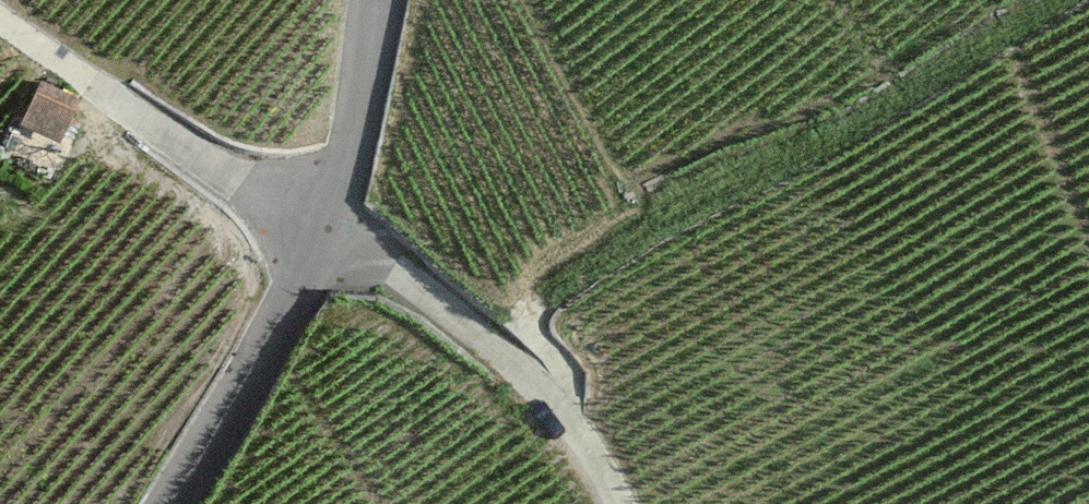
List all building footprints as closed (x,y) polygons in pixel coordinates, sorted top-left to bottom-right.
[(31,73),(12,112),(57,137),(73,88),(31,73)]
